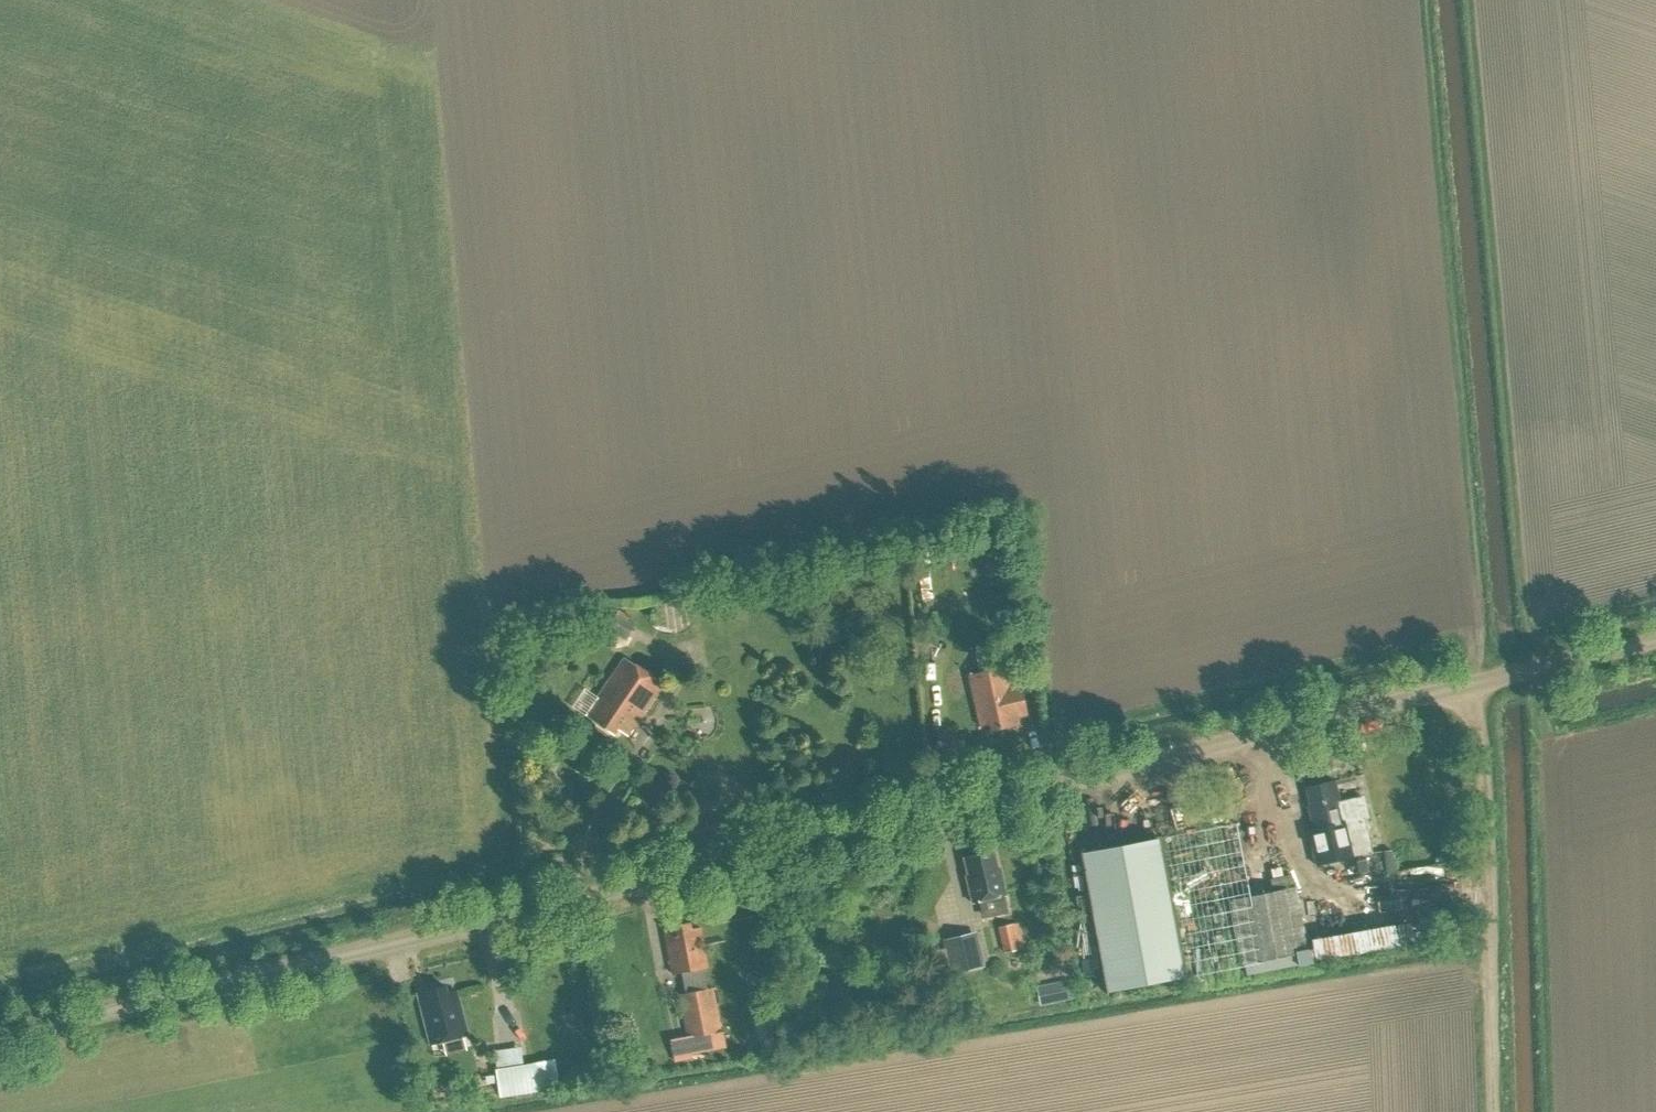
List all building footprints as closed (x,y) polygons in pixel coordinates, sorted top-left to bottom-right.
[(600,628),(627,640),(635,623),(608,611),(600,628)] [(625,659),(585,716),(611,735),(616,728),(627,736),(662,685),(625,659)] [(989,725),(991,732),(1020,725),(1017,715),(1026,713),(1020,683),(1011,685),(1006,667),(968,676),(980,727),(989,725)] [(1333,781),(1304,788),(1308,805),(1306,806),(1311,829),(1308,830),(1316,866),(1371,853),(1363,817),(1369,816),(1364,794),(1338,801),(1333,781)] [(1186,976),(1160,835),(1079,850),(1106,991),(1186,976)] [(968,876),(965,877),(971,902),(1004,894),(998,868),(995,869),(991,853),(964,859),(968,876)] [(1321,893),(1320,890),(1296,895),(1295,888),(1227,901),(1239,965),(1308,951),(1309,957),(1378,944),(1370,904),(1363,905),(1360,885),(1321,893)] [(671,973),(680,972),(681,978),(689,986),(690,993),(679,995),(690,1055),(713,1051),(710,1034),(718,1033),(710,990),(706,990),(702,968),(707,967),(700,928),(690,930),(689,922),(671,925),(672,933),(664,934),(671,973)] [(1017,950),(1011,926),(998,929),(1003,954),(1017,950)] [(984,967),(976,932),(943,940),(951,975),(984,967)] [(1045,998),(1069,995),(1065,964),(1041,967),(1045,998)] [(427,991),(428,994),(418,996),(429,1044),(466,1036),(456,993),(446,995),(444,987),(427,991)] [(560,1088),(555,1059),(495,1070),(500,1098),(560,1088)]
